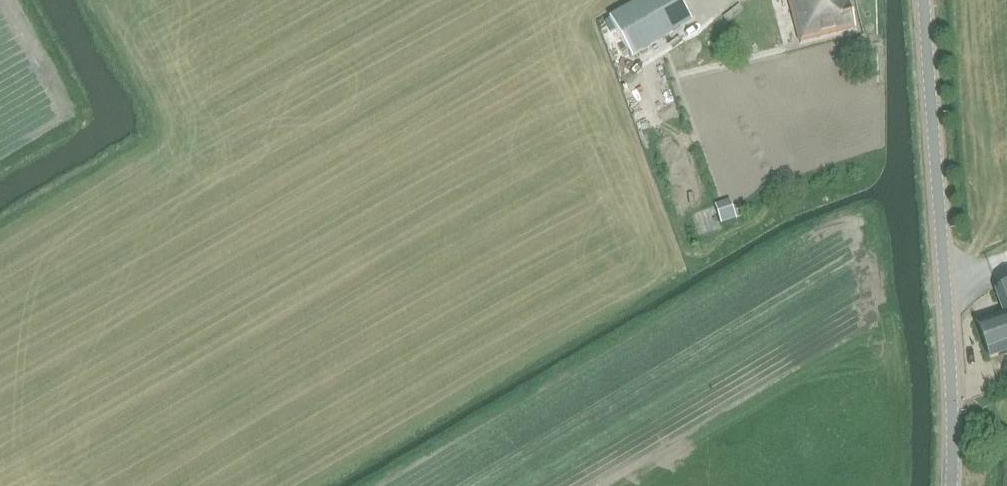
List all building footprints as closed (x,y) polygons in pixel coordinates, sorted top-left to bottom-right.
[(609,17),(633,57),(692,23),(678,0),(638,0),(609,17)] [(857,30),(850,0),(790,0),(800,43),(857,30)] [(733,208),(718,214),(721,223),(736,218),(733,208)] [(997,288),(994,289),(1002,314),(976,323),(990,360),(1006,354),(1006,285),(997,288)]
